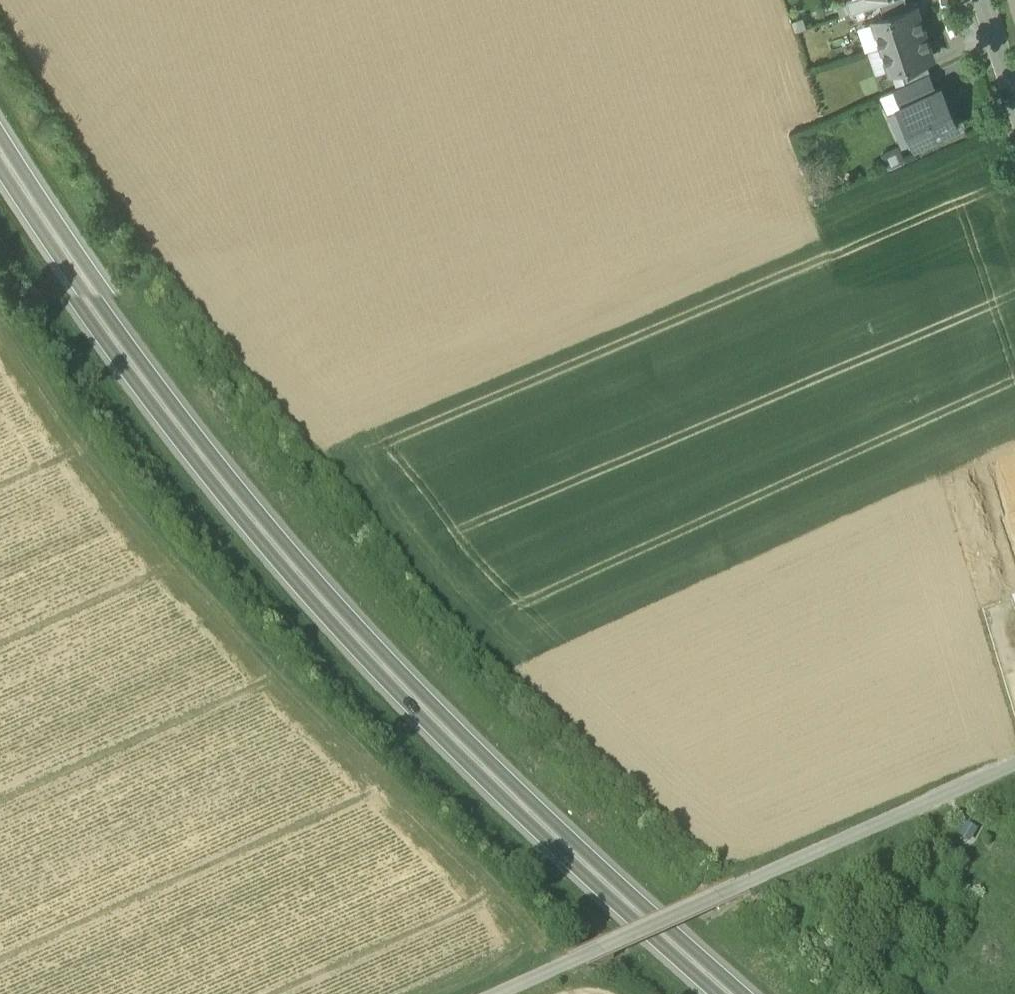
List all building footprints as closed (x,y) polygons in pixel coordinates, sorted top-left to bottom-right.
[(845,0),(849,12),(878,2),(885,0),(845,0)] [(878,2),(882,15),(907,7),(905,0),(885,0),(878,2)] [(882,15),(871,18),(879,44),(923,30),(915,4),(907,7),(882,15)] [(923,30),(879,44),(887,70),(899,66),(924,58),(932,55),(923,30)] [(924,58),(899,66),(904,81),(925,72),(928,70),(924,58)] [(904,81),(893,86),(901,105),(933,90),(925,72),(904,81)] [(901,105),(899,105),(915,141),(955,123),(939,88),(933,90),(901,105)]
